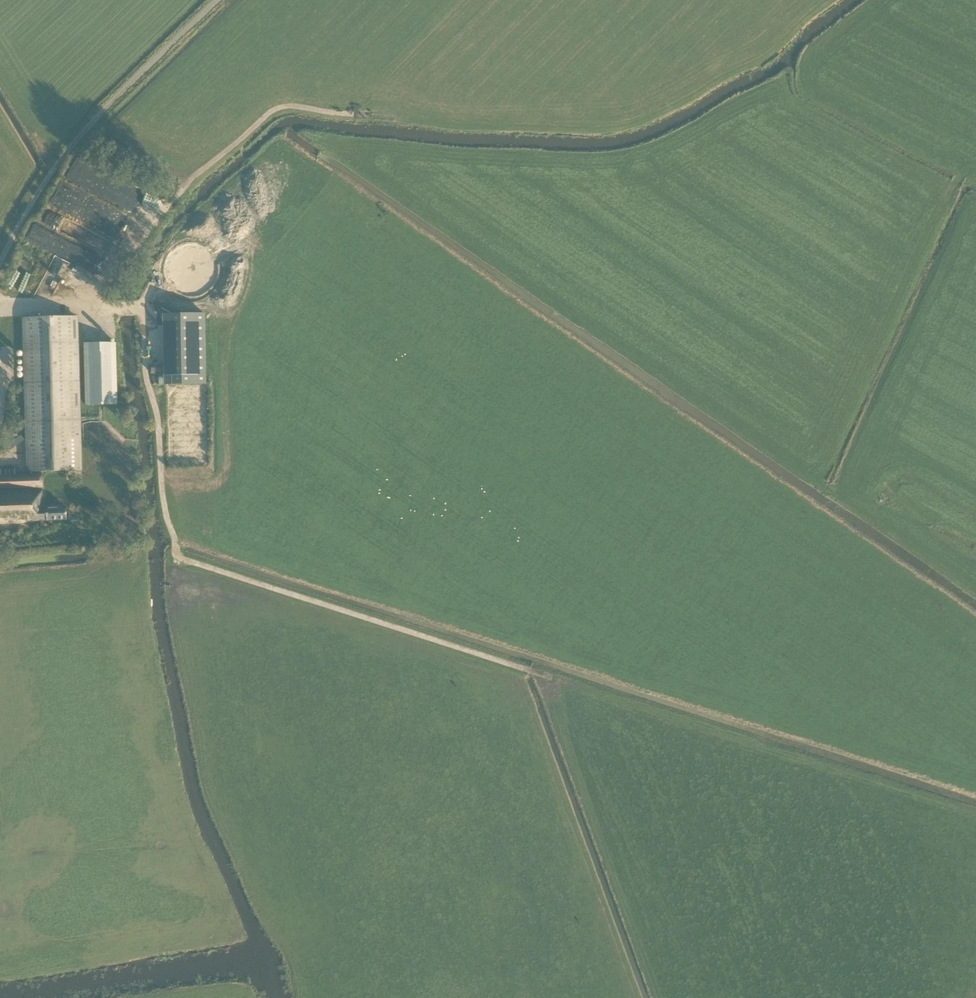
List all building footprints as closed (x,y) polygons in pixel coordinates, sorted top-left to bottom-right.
[(127,212),(86,198),(78,222),(118,236),(127,212)] [(45,273),(59,282),(68,267),(54,259),(45,273)] [(205,384),(203,313),(161,314),(162,385),(205,384)] [(16,475),(16,470),(3,471),(3,475),(0,476),(0,526),(34,525),(34,522),(66,521),(66,508),(62,508),(61,505),(42,506),(42,474),(41,471),(80,471),(76,317),(25,318),(29,472),(31,472),(31,475),(16,475)] [(116,344),(84,344),(85,403),(117,403),(116,344)]
